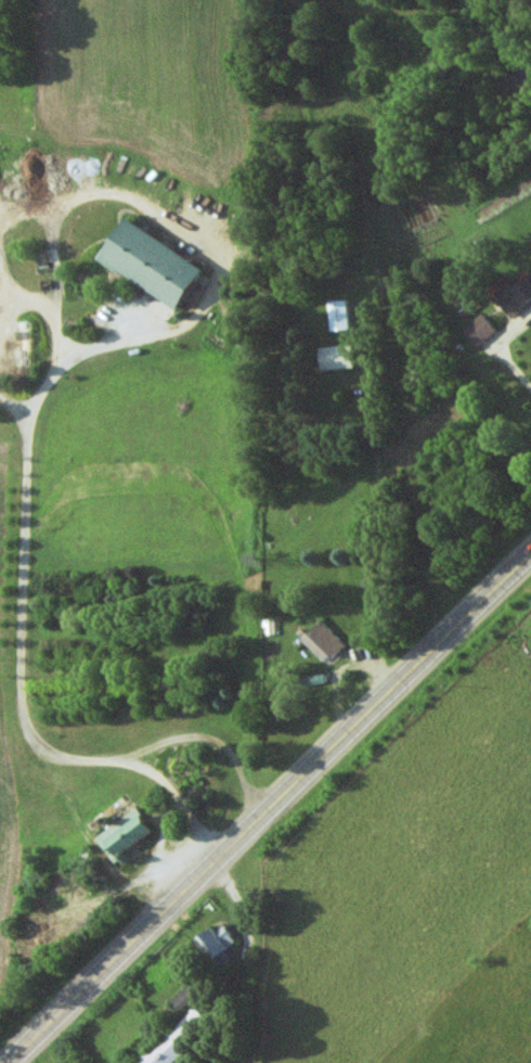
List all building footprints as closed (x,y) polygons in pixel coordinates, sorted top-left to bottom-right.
[(205,270),(127,218),(99,259),(178,311),(205,270)] [(530,305),(530,273),(497,299),(512,319),(530,305)] [(348,330),(347,300),(328,301),(329,331),(348,330)] [(476,346),(496,332),(483,314),(463,329),(476,346)] [(320,346),(320,370),(353,370),(353,346),(320,346)] [(345,647),(320,621),(301,640),(326,666),(345,647)] [(94,841),(114,864),(154,830),(134,807),(94,841)] [(221,975),(234,964),(224,951),(235,943),(221,925),(197,943),(221,975)] [(178,1014),(202,990),(191,979),(167,1003),(178,1014)] [(213,1027),(196,1009),(135,1062),(172,1062),(213,1027)]
